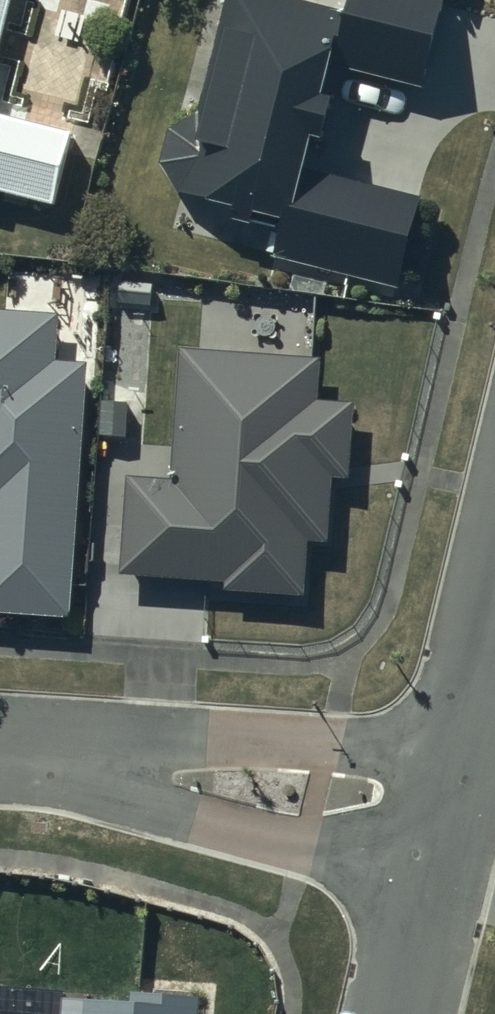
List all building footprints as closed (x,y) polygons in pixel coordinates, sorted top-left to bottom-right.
[(12,0),(0,0),(0,50),(12,0)] [(341,13),(280,0),(226,0),(200,122),(172,134),(162,161),(177,190),(286,217),(276,254),(401,285),(421,204),(303,174),(311,140),(323,143),(333,104),(323,97),(341,13)] [(442,0),(354,0),(336,69),(419,90),(442,0)] [(57,205),(74,139),(0,121),(0,191),(57,205)] [(0,324),(0,626),(69,630),(89,377),(59,376),(62,328),(0,324)] [(318,371),(180,362),(172,493),(127,490),(121,589),(226,595),(226,604),(305,609),(308,552),(328,553),(332,489),(348,490),(353,415),(316,413),(318,371)] [(196,988),(0,976),(0,1013),(194,1013),(196,988)]
